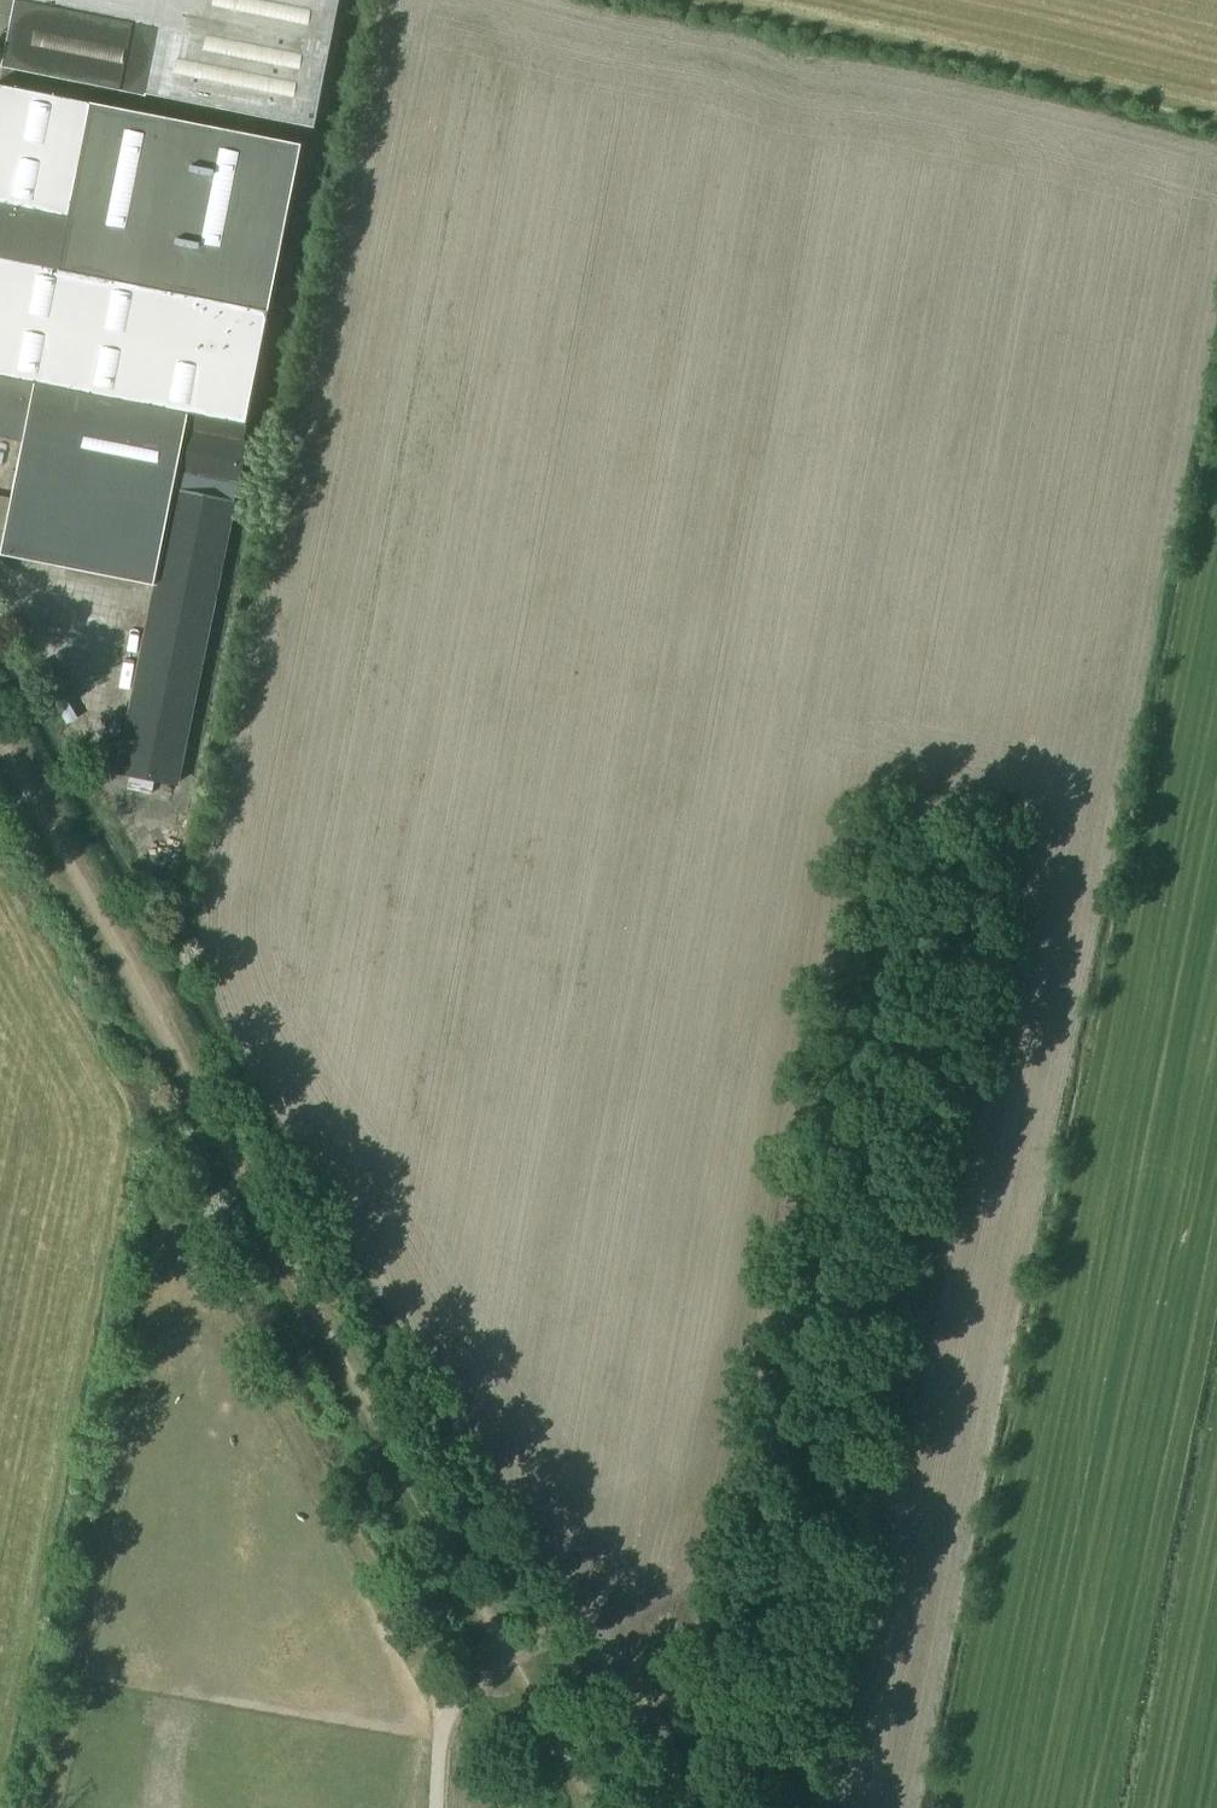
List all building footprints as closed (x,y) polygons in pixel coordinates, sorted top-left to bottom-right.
[(0,67),(0,70),(145,99),(145,96),(312,129),(338,0),(13,0),(0,67)] [(21,443),(10,500),(0,498),(0,534),(3,534),(0,547),(0,556),(144,586),(153,588),(116,774),(150,781),(171,785),(175,786),(234,504),(246,445),(243,445),(247,429),(244,428),(300,148),(245,137),(0,87),(0,438),(21,443)]
